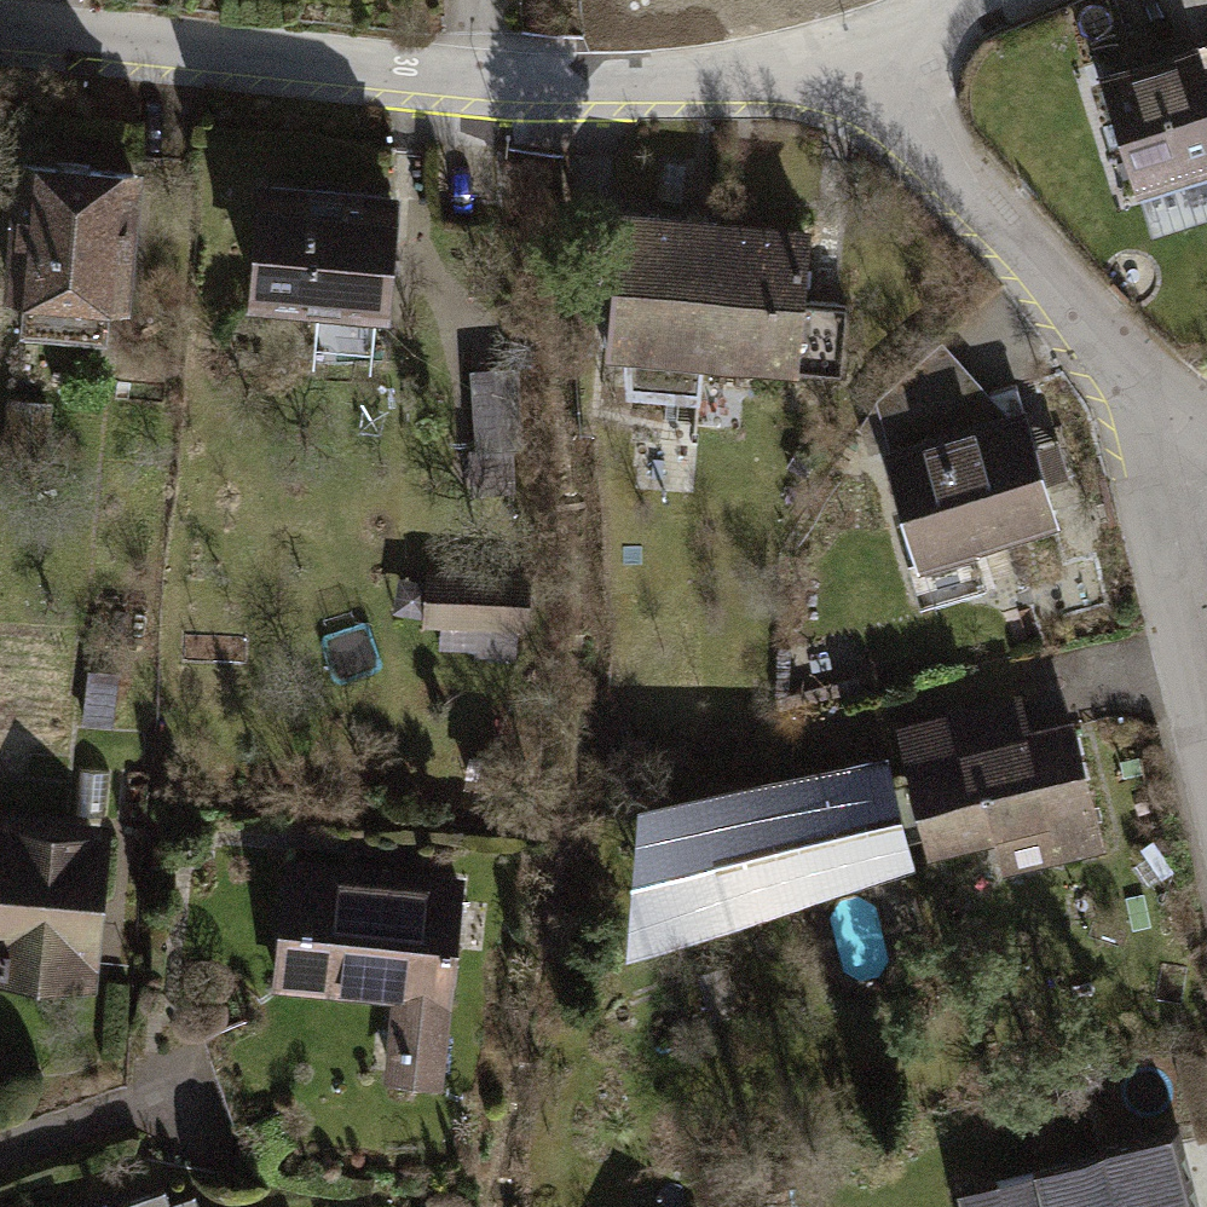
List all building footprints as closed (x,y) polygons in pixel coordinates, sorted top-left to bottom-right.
[(1113,1),(1060,20),(1079,73),(1132,55),(1113,1)] [(1206,118),(1206,54),(1189,60),(1206,118)] [(1206,197),(1206,118),(1189,60),(1099,87),(1139,218),(1206,197)] [(138,185),(24,173),(8,324),(20,325),(17,356),(103,365),(107,334),(122,336),(138,185)] [(397,207),(260,194),(248,323),(317,330),(314,366),(382,372),(397,207)] [(707,385),(719,240),(624,232),(612,378),(707,385)] [(812,247),(719,240),(707,385),(799,393),(805,320),(812,247)] [(849,324),(805,320),(799,393),(843,397),(849,324)] [(877,412),(892,464),(1012,430),(946,353),(877,412)] [(520,380),(473,382),(477,467),(524,465),(520,380)] [(51,412),(7,410),(6,445),(50,446),(51,412)] [(892,464),(882,467),(917,589),(1062,548),(1026,426),(1012,430),(892,464)] [(430,583),(425,644),(522,651),(526,590),(430,583)] [(119,689),(87,686),(83,733),(114,737),(119,689)] [(1024,710),(897,739),(904,769),(929,877),(999,861),(1004,887),(1107,864),(1077,734),(1032,744),(1024,710)] [(798,920),(929,877),(904,769),(769,799),(798,920)] [(627,975),(798,920),(769,799),(642,827),(627,975)] [(0,828),(0,994),(94,1003),(110,839),(0,828)] [(463,893),(286,875),(274,1001),(392,1013),(384,1095),(442,1100),(463,893)] [(961,1203),(962,1206),(1194,1206),(1181,1151),(961,1203)]
